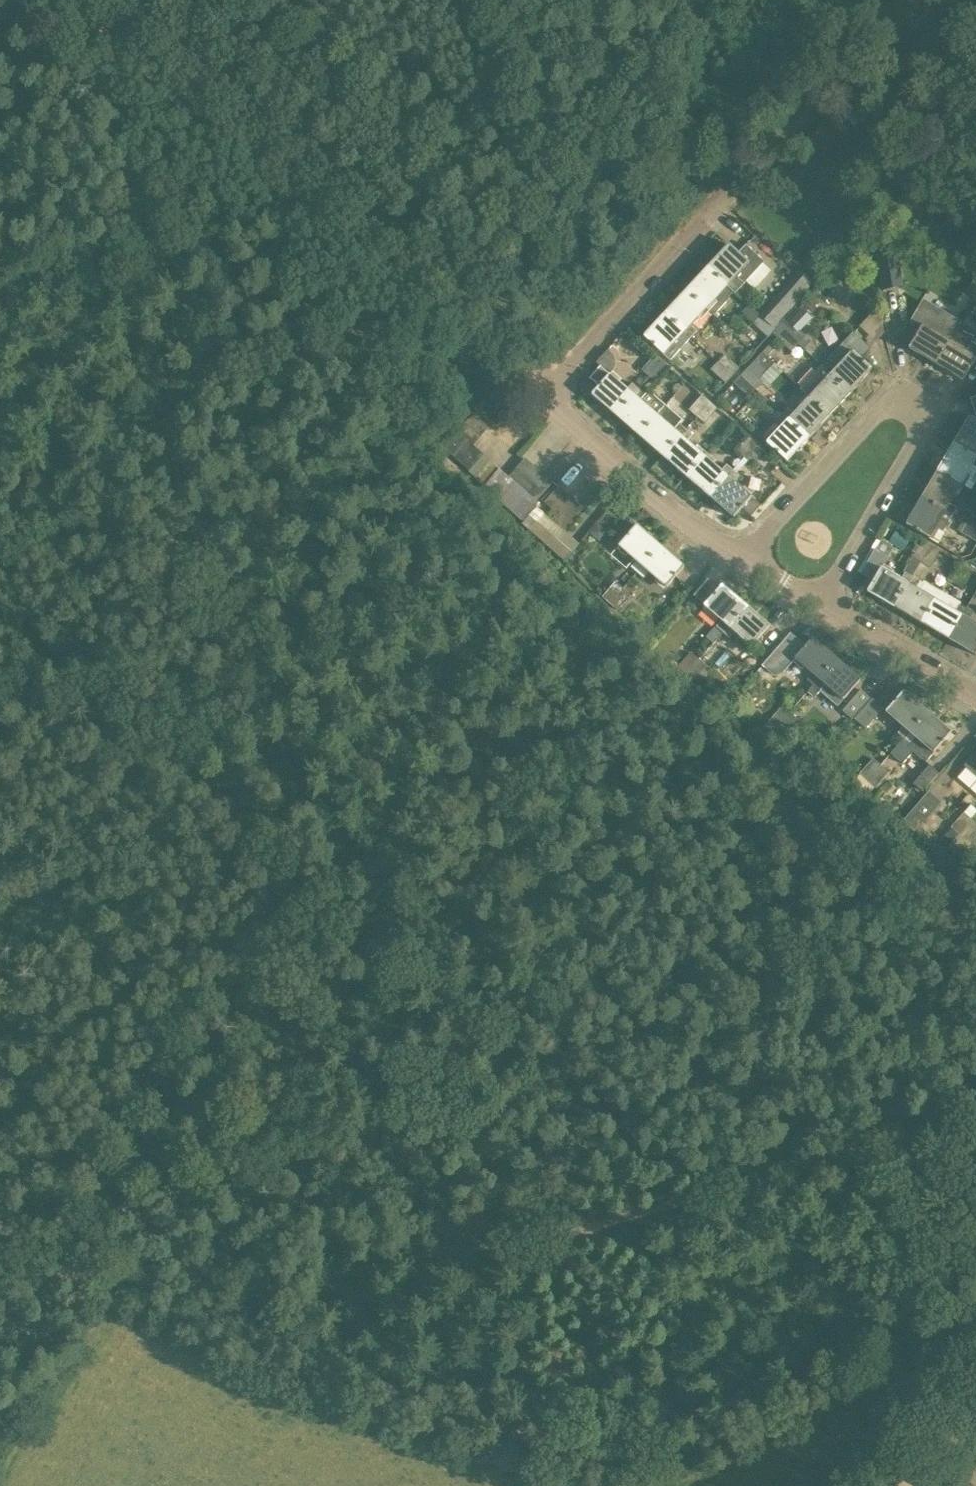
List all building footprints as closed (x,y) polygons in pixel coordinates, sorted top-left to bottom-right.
[(764,197),(773,205),(784,193),(775,185),(764,197)] [(894,232),(873,235),(882,289),(903,285),(894,232)] [(728,245),(707,268),(733,292),(733,291),(735,292),(735,291),(762,262),(762,263),(763,262),(745,245),(744,246),(738,253),(728,245)] [(733,292),(707,268),(686,291),(705,309),(713,316),(733,292)] [(966,293),(974,298),(975,294),(975,275),(966,293)] [(705,309),(686,291),(665,314),(690,337),(696,331),(690,326),(705,309)] [(760,317),(774,330),(776,332),(775,335),(780,329),(784,325),(768,309),(760,317)] [(780,329),(797,344),(801,348),(809,339),(799,331),(811,318),(802,309),(786,327),(784,325),(780,329)] [(669,360),(684,343),(690,337),(665,314),(644,337),(669,360)] [(772,332),(772,333),(774,330),(760,317),(753,324),(769,337),(772,332)] [(954,333),(926,317),(908,347),(936,363),(954,333)] [(780,329),(775,335),(792,350),(797,344),(780,329)] [(834,369),(830,373),(850,392),(871,369),(860,358),(869,349),(853,331),(826,360),(834,369)] [(961,338),(954,333),(936,363),(963,379),(975,357),(956,345),(961,338)] [(747,367),(740,376),(755,390),(761,382),(758,379),(773,363),(762,353),(748,368),(747,367)] [(641,369),(657,383),(670,368),(655,355),(641,369)] [(725,355),(718,362),(733,375),(739,368),(725,355)] [(726,383),(733,375),(718,362),(711,370),(726,383)] [(850,392),(830,373),(821,365),(800,388),(809,397),(829,414),(850,392)] [(592,394),(615,415),(638,389),(631,383),(625,390),(599,367),(589,379),(598,386),(592,394)] [(748,397),(755,390),(740,376),(734,383),(748,397)] [(638,389),(615,415),(639,436),(665,406),(647,391),(644,395),(638,389)] [(688,410),(696,417),(709,402),(702,395),(688,410)] [(786,407),(780,414),(806,438),(829,414),(809,397),(793,414),(786,407)] [(717,409),(709,402),(696,417),(703,423),(717,409)] [(665,406),(639,436),(662,456),(684,430),(679,426),(683,422),(665,406)] [(481,435),(487,427),(472,414),(465,422),(481,435)] [(786,460),(806,438),(780,414),(774,421),(781,427),(767,442),(786,460)] [(975,457),(975,421),(969,417),(953,444),(975,457)] [(458,431),(473,444),(481,435),(465,422),(458,431)] [(685,442),(690,436),(684,430),(662,456),(686,477),(703,457),(685,442)] [(471,446),(473,444),(458,431),(443,448),(468,469),(466,471),(467,472),(482,455),(471,446)] [(736,451),(743,457),(756,442),(749,436),(736,451)] [(738,477),(736,475),(748,461),(751,464),(764,449),(756,442),(743,457),(744,458),(732,472),(731,471),(710,497),(733,517),(742,508),(751,516),(759,506),(733,483),(738,477)] [(975,469),(975,457),(953,444),(938,471),(961,484),(971,466),(975,469)] [(475,479),(490,462),(482,455),(467,472),(475,479)] [(725,466),(720,472),(703,457),(686,477),(710,497),(731,471),(725,466)] [(508,478),(517,485),(533,467),(524,459),(508,478)] [(483,486),(498,469),(490,462),(475,479),(483,486)] [(526,493),(542,475),(533,467),(517,485),(526,493)] [(537,502),(536,501),(526,493),(517,485),(508,478),(498,469),(483,486),(482,488),(520,521),(537,502)] [(956,509),(948,505),(961,484),(938,471),(922,497),(953,515),(956,509)] [(542,475),(526,493),(536,501),(551,483),(542,475)] [(545,504),(551,509),(565,494),(558,488),(545,504)] [(565,494),(551,509),(560,516),(573,501),(565,494)] [(943,532),(947,524),(953,515),(922,497),(906,524),(929,538),(935,528),(943,532)] [(583,509),(581,507),(573,501),(560,516),(560,517),(556,522),(554,524),(536,507),(521,525),(526,529),(562,560),(576,543),(564,532),(583,509)] [(966,523),(975,528),(975,518),(971,515),(966,523)] [(597,523),(589,532),(598,541),(607,531),(597,523)] [(966,523),(960,533),(975,542),(975,528),(966,523)] [(631,568),(636,573),(659,547),(635,526),(618,547),(636,562),(631,568)] [(895,606),(912,577),(905,573),(901,580),(880,568),(892,548),(877,538),(858,571),(873,580),(867,590),(895,606)] [(920,563),(930,546),(922,541),(912,558),(911,558),(907,565),(916,570),(920,563)] [(939,551),(930,546),(920,563),(929,568),(939,551)] [(665,587),(683,567),(659,547),(636,573),(623,589),(610,605),(617,612),(644,580),(643,579),(649,573),(665,587)] [(895,606),(922,622),(935,600),(940,591),(921,580),(920,582),(912,578),(912,577),(895,606)] [(602,598),(610,605),(623,589),(615,583),(602,598)] [(716,627),(722,633),(745,606),(721,585),(704,605),(722,620),(716,627)] [(935,600),(922,622),(948,638),(966,609),(958,604),(954,611),(935,600)] [(769,626),(745,606),(722,633),(729,639),(735,631),(752,646),(769,626)] [(966,609),(948,638),(975,653),(975,652),(975,624),(969,620),(974,613),(966,609)] [(790,634),(762,666),(773,676),(781,674),(795,658),(812,673),(806,680),(812,685),(834,659),(812,639),(805,647),(790,634)] [(673,669),(683,678),(698,661),(688,652),(673,669)] [(858,680),(834,659),(812,685),(807,692),(814,698),(819,692),(836,707),(842,700),(841,699),(858,680)] [(705,667),(698,661),(683,678),(689,684),(705,667)] [(860,690),(842,710),(852,719),(870,698),(860,690)] [(898,733),(904,739),(927,712),(903,692),(885,712),(903,727),(898,733)] [(855,719),(865,728),(883,708),(872,699),(855,719)] [(767,722),(775,729),(789,712),(782,706),(767,722)] [(797,720),(789,712),(775,729),(782,736),(797,720)] [(927,712),(904,739),(909,744),(907,747),(925,763),(933,753),(932,752),(950,732),(927,712)] [(975,776),(975,753),(965,766),(975,776)] [(849,786),(858,792),(881,766),(873,758),(849,786)] [(913,784),(922,792),(938,773),(929,765),(913,784)] [(888,773),(881,766),(858,792),(865,798),(888,773)] [(903,823),(914,833),(941,803),(927,792),(903,819),(904,821),(903,823)] [(963,813),(950,827),(958,834),(970,820),(963,813)] [(958,834),(965,840),(975,828),(975,825),(970,820),(958,834)] [(958,834),(946,847),(958,858),(969,844),(965,840),(958,834)]
